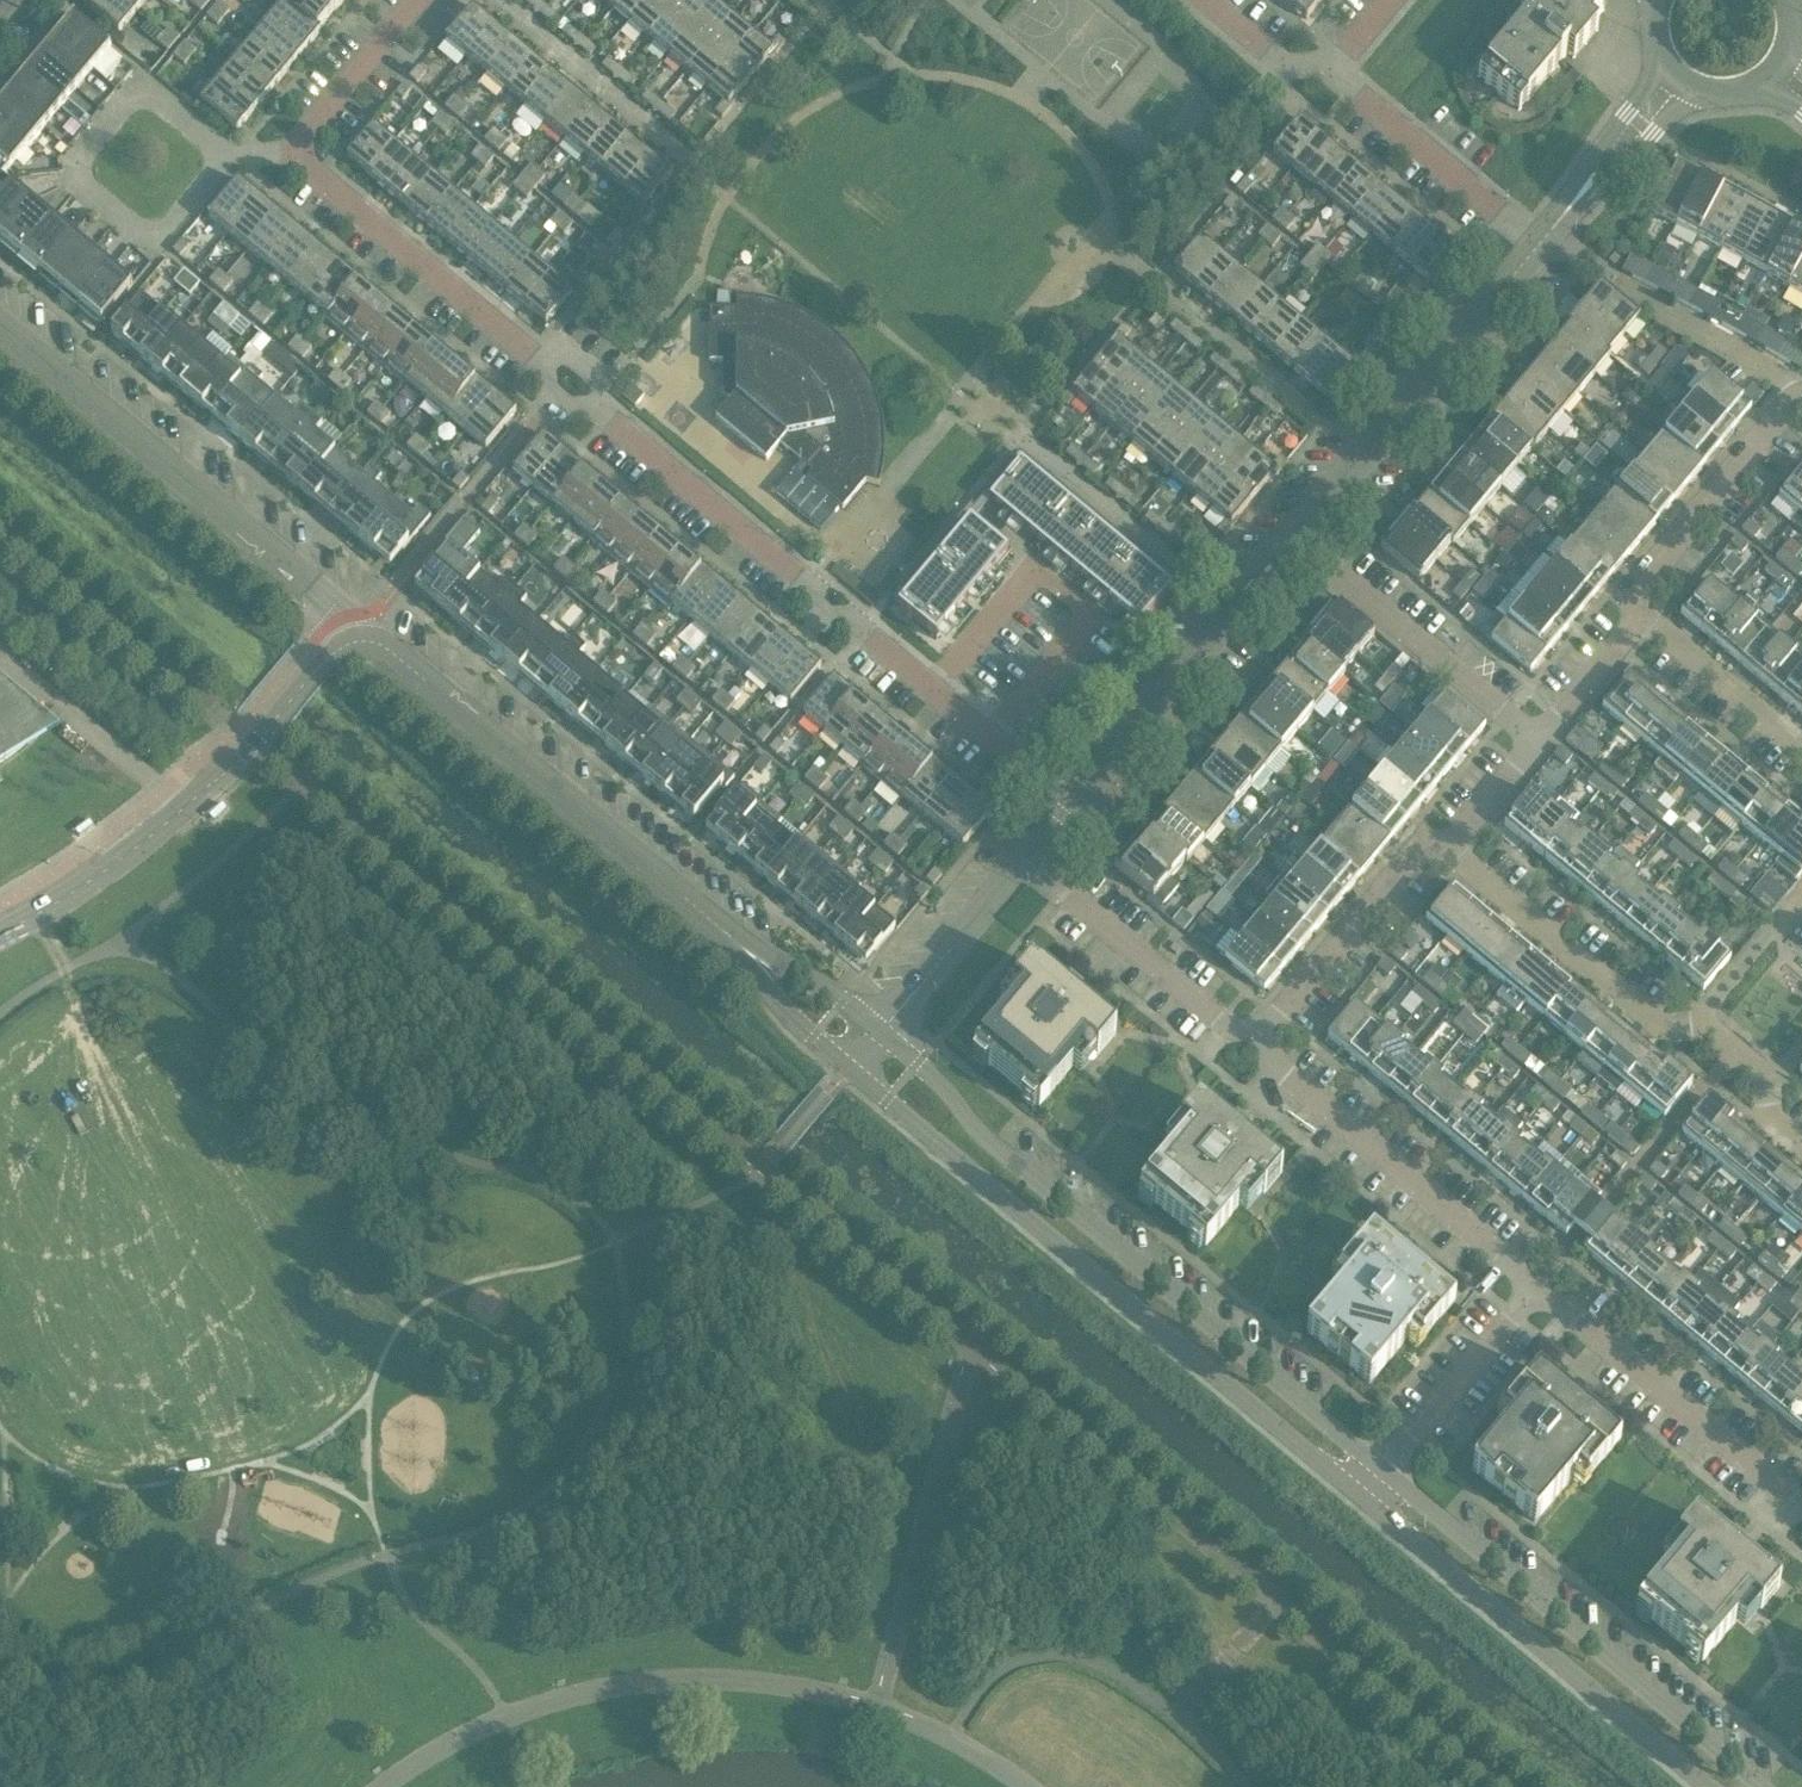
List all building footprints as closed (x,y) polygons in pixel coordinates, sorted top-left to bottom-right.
[(120,0),(86,0),(83,3),(119,34),(136,13),(120,0)] [(136,13),(147,0),(120,0),(136,13)] [(200,0),(193,0),(190,4),(201,13),(207,6),(200,0)] [(321,0),(282,0),(281,1),(284,3),(284,2),(318,31),(319,30),(335,11),(321,0)] [(335,11),(344,0),(321,0),(335,11)] [(538,0),(537,0),(524,0),(523,1),(534,10),(538,5),(538,0)] [(647,0),(613,0),(608,6),(628,22),(647,0)] [(671,12),(657,0),(647,0),(628,22),(648,39),(671,12)] [(680,0),(657,0),(671,12),(680,0)] [(713,1),(711,0),(680,0),(671,12),(690,28),(713,1)] [(1306,21),(1323,0),(1281,0),(1306,21)] [(1598,31),(1591,26),(1603,13),(1604,11),(1602,10),(1601,11),(1588,0),(1531,0),(1521,12),(1519,14),(1526,20),(1477,78),(1519,113),(1568,55),(1574,60),(1598,31)] [(710,45),(733,18),(713,1),(690,28),(710,45)] [(284,2),(284,3),(268,22),(304,53),(321,32),(319,30),(318,31),(284,2)] [(230,12),(219,3),(213,10),(224,19),(230,12)] [(467,58),(493,26),(472,8),(446,40),(467,58)] [(218,26),(224,19),(213,10),(207,17),(218,26)] [(557,16),(549,10),(544,10),(540,15),(551,24),(557,16)] [(668,55),(690,28),(671,12),(648,39),(668,55)] [(730,61),(752,34),(733,18),(710,45),(730,61)] [(111,50),(73,19),(62,33),(56,40),(94,71),(111,50)] [(304,53),(268,22),(251,42),(287,73),(304,53)] [(486,74),(513,42),(493,26),(467,58),(486,74)] [(578,38),(578,33),(569,27),(563,34),(574,43),(578,38)] [(687,72),(710,45),(690,28),(668,55),(687,72)] [(180,38),(169,29),(164,36),(174,45),(180,38)] [(751,79),(773,53),(777,55),(786,44),(778,38),(769,49),(752,34),(730,61),(751,79)] [(174,45),(164,36),(158,43),(169,52),(174,45)] [(94,71),(56,40),(46,52),(40,59),(77,91),(94,71)] [(197,52),(186,42),(180,50),(191,59),(197,52)] [(287,73),(251,42),(235,62),(271,92),(287,73)] [(506,91),(533,59),(513,42),(486,74),(506,91)] [(596,49),(588,42),(583,43),(579,48),(590,57),(596,49)] [(707,88),(730,61),(710,45),(687,72),(707,88)] [(191,59),(180,50),(174,57),(185,66),(191,59)] [(77,91),(40,59),(23,79),(61,110),(77,91)] [(525,107),(552,75),(533,59),(506,91),(525,107)] [(617,71),(617,67),(609,60),(602,67),(613,76),(617,71)] [(729,105),(751,79),(730,61),(707,88),(724,102),(715,113),(723,119),(732,108),(729,105)] [(271,92),(235,62),(218,82),(254,112),(271,92)] [(417,84),(426,73),(419,67),(410,78),(417,84)] [(545,123),(572,91),(552,75),(525,107),(545,123)] [(636,83),(628,76),(623,76),(619,81),(630,90),(636,83)] [(61,110),(23,79),(13,92),(7,99),(44,130),(61,110)] [(254,112),(218,82),(201,102),(237,133),(254,112)] [(403,101),(412,90),(405,84),(396,95),(403,101)] [(565,140),(592,108),(572,91),(545,123),(565,140)] [(657,105),(656,99),(648,93),(642,100),(653,109),(657,105)] [(452,114),(461,103),(454,97),(445,108),(452,114)] [(7,99),(0,107),(0,127),(28,150),(44,130),(7,99)] [(460,120),(469,109),(461,103),(452,114),(460,120)] [(584,156),(611,124),(592,108),(565,140),(584,156)] [(675,116),(667,109),(662,109),(658,114),(669,123),(675,116)] [(439,131),(448,119),(441,114),(432,125),(439,131)] [(446,136),(455,125),(448,119),(439,131),(446,136)] [(1293,169),(1319,137),(1299,121),(1273,152),(1293,169)] [(604,173),(631,141),(611,124),(584,156),(604,173)] [(368,175),(394,143),(374,126),(347,158),(368,175)] [(0,127),(0,160),(11,170),(28,150),(0,127)] [(492,147),(501,136),(494,130),(485,141),(492,147)] [(499,153),(508,142),(501,136),(492,147),(499,153)] [(1313,186),(1339,154),(1319,137),(1293,169),(1313,186)] [(624,189),(651,157),(631,141),(604,173),(624,189)] [(387,191),(414,160),(394,143),(368,175),(387,191)] [(478,164),(487,152),(480,147),(471,158),(478,164)] [(486,169),(495,158),(487,152),(478,164),(486,169)] [(1332,202),(1359,170),(1339,154),(1313,186),(1332,202)] [(645,206),(671,174),(651,157),(624,189),(645,206)] [(0,160),(0,179),(3,179),(11,170),(0,160)] [(407,208),(434,176),(414,160),(387,191),(407,208)] [(1675,227),(1701,177),(1700,176),(1699,178),(1678,167),(1678,166),(1676,165),(1651,215),(1675,227)] [(529,183),(538,172),(531,166),(522,177),(529,183)] [(1352,219),(1379,187),(1359,170),(1332,202),(1352,219)] [(536,189),(545,178),(538,172),(529,183),(536,189)] [(427,225),(454,193),(434,176),(407,208),(427,225)] [(520,194),(529,183),(522,177),(513,188),(520,194)] [(1698,239),(1724,189),(1723,189),(1722,190),(1701,179),(1702,178),(1701,177),(1675,227),(1698,239)] [(13,187),(3,179),(0,179),(0,202),(13,187)] [(1244,197),(1253,186),(1246,180),(1236,191),(1244,197)] [(228,234),(258,198),(238,181),(208,217),(228,234)] [(527,200),(536,189),(529,183),(520,194),(527,200)] [(32,204),(13,187),(0,202),(0,240),(1,241),(32,204)] [(1372,235),(1399,204),(1379,187),(1352,219),(1372,235)] [(1721,251),(1747,201),(1746,201),(1745,203),(1724,192),(1725,190),(1724,189),(1698,239),(1721,251)] [(447,241),(473,209),(454,193),(427,225),(447,241)] [(571,213),(580,202),(573,196),(564,207),(571,213)] [(1239,202),(1232,196),(1223,207),(1230,213),(1239,202)] [(248,250),(278,214),(258,198),(228,234),(248,250)] [(1743,263),(1770,214),(1769,214),(1768,215),(1747,204),(1748,202),(1747,201),(1721,251),(1743,263)] [(578,219),(587,208),(580,202),(571,213),(578,219)] [(21,258),(52,220),(32,204),(1,241),(9,247),(21,258)] [(1392,252),(1419,220),(1399,204),(1372,235),(1392,252)] [(466,258),(493,226),(473,209),(447,241),(466,258)] [(1279,227),(1288,216),(1281,210),(1272,221),(1279,227)] [(557,230),(566,218),(559,212),(550,224),(557,230)] [(268,267),(298,231),(278,214),(248,250),(268,267)] [(1766,276),(1793,227),(1792,226),(1791,228),(1770,216),(1771,215),(1770,214),(1743,263),(1766,276)] [(1286,232),(1295,222),(1288,216),(1279,227),(1286,232)] [(564,235),(573,224),(566,218),(557,230),(564,235)] [(41,274),(72,237),(52,220),(21,258),(41,274)] [(1412,268),(1438,237),(1419,220),(1392,252),(1412,268)] [(486,274),(513,243),(493,226),(466,258),(486,274)] [(1265,243),(1275,232),(1267,226),(1258,237),(1265,243)] [(1801,265),(1801,234),(1793,229),(1794,227),(1793,227),(1766,276),(1788,289),(1801,265)] [(288,284),(318,247),(298,231),(268,267),(288,284)] [(614,249),(623,238),(616,232),(607,243),(614,249)] [(1272,249),(1282,238),(1275,232),(1265,243),(1272,249)] [(61,291),(92,253),(72,237),(41,274),(61,291)] [(1432,286),(1459,254),(1438,237),(1412,268),(1432,286)] [(1194,288),(1221,256),(1200,239),(1174,270),(1194,288)] [(182,241),(173,251),(180,258),(190,247),(182,241)] [(506,291),(532,259),(513,243),(486,274),(506,291)] [(1316,262),(1325,251),(1318,245),(1309,256),(1316,262)] [(307,300),(337,263),(318,247),(288,284),(307,300)] [(600,266),(610,255),(602,249),(593,260),(600,266)] [(1323,268),(1332,257),(1325,251),(1316,262),(1323,268)] [(80,307),(111,270),(92,253),(61,291),(80,307)] [(1214,304),(1241,272),(1221,256),(1194,288),(1214,304)] [(1307,273),(1316,262),(1309,256),(1300,267),(1307,273)] [(1632,278),(1640,261),(1630,257),(1622,273),(1632,278)] [(526,307),(552,276),(532,259),(506,291),(526,307)] [(1632,278),(1658,291),(1667,275),(1640,261),(1632,278)] [(1314,279),(1323,268),(1316,262),(1307,273),(1314,279)] [(327,317),(356,283),(357,283),(359,281),(337,263),(307,300),(327,316),(327,317)] [(1788,289),(1801,297),(1801,265),(1788,289)] [(101,324),(132,287),(111,270),(80,307),(101,324)] [(182,290),(192,278),(184,271),(174,283),(182,290)] [(217,288),(226,277),(219,271),(210,282),(217,288)] [(1234,321),(1260,289),(1241,272),(1214,304),(1234,321)] [(1667,296),(1676,280),(1667,275),(1658,291),(1667,296)] [(546,324),(573,292),(552,276),(526,307),(546,324)] [(1358,292),(1367,281),(1360,276),(1351,287),(1358,292)] [(224,294),(233,283),(226,277),(217,288),(224,294)] [(190,296),(200,285),(192,278),(182,290),(190,296)] [(1677,301),(1686,285),(1676,280),(1667,296),(1677,301)] [(1365,298),(1374,287),(1367,281),(1358,292),(1365,298)] [(346,336),(376,299),(357,283),(356,283),(327,317),(327,316),(325,318),(346,336)] [(1640,317),(1601,285),(1584,304),(1623,337),(1640,317)] [(1677,301),(1702,315),(1711,299),(1686,285),(1677,301)] [(1253,337),(1280,305),(1260,289),(1234,321),(1253,337)] [(1344,309),(1354,298),(1346,292),(1337,303),(1344,309)] [(131,350),(161,315),(141,298),(111,333),(131,350)] [(710,309),(709,363),(723,363),(723,398),(729,403),(716,420),(766,462),(780,445),(787,451),(796,449),(798,461),(801,463),(776,494),(821,531),(840,509),(800,476),(807,468),(813,473),(807,480),(843,510),(866,482),(874,485),(879,486),(880,483),(881,479),(882,475),(884,463),(885,451),(885,439),(883,426),(881,414),(878,402),(874,391),(869,379),(863,369),(856,359),(848,349),(840,340),(830,332),(821,324),(810,318),(799,312),(788,307),(776,304),(764,301),(752,299),(740,298),(737,298),(737,310),(710,309)] [(1352,315),(1361,304),(1354,298),(1344,309),(1352,315)] [(365,352),(395,316),(376,299),(346,336),(365,352)] [(1712,320),(1721,304),(1711,299),(1702,315),(1712,320)] [(222,323),(232,311),(224,304),(214,316),(222,323)] [(256,321),(265,310),(258,304),(249,315),(256,321)] [(1623,337),(1584,304),(1568,324),(1570,326),(1571,325),(1608,356),(1609,355),(1623,337)] [(1721,325),(1730,309),(1721,304),(1712,320),(1721,325)] [(1273,353),(1300,322),(1280,305),(1253,337),(1273,353)] [(1721,325),(1746,339),(1755,324),(1730,309),(1721,325)] [(263,327),(272,316),(265,310),(256,321),(263,327)] [(230,329),(240,318),(232,311),(222,323),(230,329)] [(1400,328),(1410,317),(1402,311),(1393,322),(1400,328)] [(152,367),(181,331),(161,315),(131,350),(152,367)] [(384,368),(415,332),(395,316),(365,352),(384,368)] [(1187,331),(1176,322),(1170,329),(1178,336),(1183,336),(1187,331)] [(1293,370),(1320,338),(1300,322),(1273,353),(1293,370)] [(1756,345),(1765,329),(1755,324),(1746,339),(1756,345)] [(1571,325),(1570,326),(1555,344),(1594,376),(1611,356),(1609,355),(1608,356),(1571,325)] [(1114,382),(1137,355),(1122,343),(1130,332),(1123,326),(1114,337),(1116,339),(1094,366),(1114,382)] [(1387,344),(1396,333),(1389,327),(1379,338),(1387,344)] [(1765,350),(1774,335),(1765,329),(1756,345),(1765,350)] [(172,384),(201,348),(181,331),(152,367),(172,384)] [(435,348),(434,348),(415,332),(384,368),(405,385),(407,383),(406,382),(435,348)] [(1765,350),(1791,365),(1800,350),(1774,335),(1765,350)] [(1204,344),(1192,336),(1189,340),(1189,345),(1197,352),(1204,344)] [(261,356),(271,344),(263,337),(253,349),(261,356)] [(296,354),(305,343),(298,337),(288,348),(296,354)] [(1313,387),(1339,355),(1320,338),(1293,370),(1313,387)] [(303,360),(312,349),(305,343),(296,354),(303,360)] [(1594,376),(1555,344),(1539,363),(1578,395),(1594,376)] [(426,399),(457,363),(436,345),(434,348),(435,348),(406,382),(407,383),(426,399)] [(191,400),(221,364),(201,348),(172,384),(191,400)] [(1658,366),(1667,354),(1659,348),(1650,359),(1658,366)] [(1677,348),(1662,367),(1674,377),(1690,358),(1677,348)] [(1801,367),(1801,351),(1800,350),(1791,365),(1800,371),(1801,367)] [(1134,399),(1157,372),(1137,355),(1114,382),(1134,399)] [(1222,369),(1226,364),(1215,355),(1209,362),(1218,369),(1222,369)] [(1333,404),(1360,372),(1339,355),(1313,387),(1333,404)] [(1648,377),(1658,366),(1650,359),(1640,371),(1648,377)] [(292,380),(302,369),(295,363),(285,374),(292,380)] [(446,416),(476,379),(457,363),(426,399),(446,416)] [(1578,395),(1539,363),(1524,381),(1563,414),(1578,395)] [(211,416),(240,381),(221,364),(191,400),(211,416)] [(1092,409),(1114,382),(1094,366),(1072,392),(1070,390),(1060,401),(1068,407),(1077,397),(1092,409)] [(241,442),(276,400),(257,385),(263,377),(251,367),(240,381),(211,416),(241,442)] [(1243,378),(1232,369),(1228,373),(1229,378),(1237,385),(1243,378)] [(335,387),(344,376),(337,370),(328,381),(335,387)] [(1154,416),(1177,389),(1157,372),(1134,399),(1154,416)] [(342,393),(351,382),(344,376),(335,387),(342,393)] [(1751,410),(1712,377),(1695,397),(1734,430),(1751,410)] [(466,432),(496,396),(476,379),(446,416),(466,432)] [(1563,414),(1524,381),(1508,400),(1547,433),(1563,414)] [(1112,426),(1134,399),(1114,382),(1092,409),(1112,426)] [(645,400),(630,388),(623,397),(637,409),(645,400)] [(1266,397),(1255,388),(1249,395),(1257,402),(1262,402),(1266,397)] [(1174,432),(1196,405),(1177,389),(1154,416),(1174,432)] [(1680,416),(1679,416),(1719,449),(1734,430),(1695,397),(1685,389),(1669,407),(1680,416)] [(486,449),(516,413),(496,396),(466,432),(486,449)] [(1132,443),(1154,416),(1134,399),(1112,426),(1132,443)] [(271,466),(311,418),(300,408),(294,416),(276,400),(241,442),(271,466)] [(1547,433),(1508,400),(1493,419),(1532,451),(1547,433)] [(1282,411),(1271,402),(1267,406),(1268,411),(1276,418),(1282,411)] [(375,420),(384,409),(377,403),(367,414),(375,420)] [(1194,449),(1216,422),(1196,405),(1174,432),(1194,449)] [(382,426),(391,415),(384,409),(375,420),(382,426)] [(1151,459),(1174,432),(1154,416),(1132,443),(1151,459)] [(1719,449),(1679,416),(1664,435),(1703,468),(1719,449)] [(301,491),(335,450),(316,434),(323,427),(311,418),(271,466),(301,491)] [(1532,451),(1493,419),(1477,437),(1516,470),(1532,451)] [(1214,466),(1236,439),(1216,422),(1194,449),(1214,466)] [(1171,476),(1194,449),(1174,432),(1151,459),(1171,476)] [(533,489),(564,452),(543,435),(513,471),(533,489)] [(1703,468),(1664,435),(1648,453),(1687,486),(1703,468)] [(414,453),(423,442),(416,436),(407,447),(414,453)] [(1516,470),(1477,437),(1461,456),(1500,489),(1516,470)] [(1234,482),(1256,455),(1236,439),(1214,466),(1234,482)] [(421,459),(430,448),(423,442),(414,453),(421,459)] [(1081,459),(1080,454),(1072,447),(1066,454),(1077,463),(1081,459)] [(1191,493),(1214,466),(1194,449),(1171,476),(1191,493)] [(329,515),(364,474),(335,450),(301,491),(329,515)] [(553,505),(583,469),(564,452),(533,489),(553,505)] [(1687,486),(1648,453),(1633,472),(1672,505),(1687,486)] [(1254,499),(1276,473),(1278,474),(1287,463),(1280,457),(1271,468),(1256,455),(1234,482),(1254,499)] [(1500,489),(1461,456),(1446,475),(1485,507),(1500,489)] [(990,500),(898,610),(936,641),(1027,531),(1140,626),(1172,588),(1021,462),(990,500)] [(1099,470),(1091,463),(1086,463),(1082,468),(1093,477),(1099,470)] [(360,541),(395,499),(376,484),(382,476),(370,466),(364,474),(329,515),(360,541)] [(1211,509),(1234,482),(1214,466),(1191,493),(1211,509)] [(573,522),(603,486),(583,469),(553,505),(573,522)] [(1801,510),(1801,469),(1779,496),(1780,498),(1778,500),(1777,513),(1790,524),(1801,510)] [(1672,505),(1633,472),(1617,491),(1656,523),(1672,505)] [(460,491),(469,480),(462,474),(452,485),(460,491)] [(1485,507),(1446,475),(1430,493),(1469,526),(1485,507)] [(1120,491),(1119,486),(1111,480),(1105,487),(1116,496),(1120,491)] [(1232,526),(1254,499),(1234,482),(1211,509),(1226,522),(1217,532),(1224,538),(1233,527),(1232,526)] [(621,504),(622,505),(624,503),(603,486),(573,522),(592,538),(593,538),(621,504)] [(1656,523),(1617,491),(1601,509),(1641,542),(1656,523)] [(1430,493),(1415,511),(1415,512),(1452,543),(1451,544),(1453,546),(1469,526),(1430,493)] [(1139,502),(1131,495),(1125,496),(1121,501),(1132,510),(1139,502)] [(489,515),(498,504),(491,498),(481,509),(489,515)] [(390,566),(431,517),(419,507),(413,515),(395,499),(360,541),(390,566)] [(640,520),(622,505),(621,504),(593,538),(592,538),(590,540),(610,557),(640,520)] [(1415,512),(1415,511),(1413,509),(1397,529),(1436,561),(1451,544),(1452,543),(1415,512)] [(1641,542),(1601,509),(1586,528),(1625,561),(1641,542)] [(1790,524),(1791,525),(1792,523),(1801,531),(1801,510),(1790,524)] [(1159,524),(1159,520),(1151,513),(1145,520),(1155,529),(1159,524)] [(446,612),(480,571),(462,556),(480,534),(464,520),(444,543),(448,546),(415,587),(446,612)] [(630,574),(661,537),(640,520),(610,557),(630,574)] [(1760,532),(1749,522),(1742,530),(1754,540),(1760,532)] [(522,543),(531,532),(524,526),(514,537),(522,543)] [(1625,561),(1586,528),(1570,547),(1609,579),(1625,561)] [(1178,536),(1170,529),(1165,529),(1161,534),(1172,543),(1178,536)] [(1436,561),(1397,529),(1380,549),(1419,581),(1436,561)] [(529,549),(538,538),(531,532),(522,543),(529,549)] [(1749,546),(1737,536),(1731,544),(1742,554),(1749,546)] [(650,590),(680,554),(661,537),(630,574),(650,590)] [(1609,579),(1570,547),(1555,565),(1594,598),(1609,579)] [(1794,560),(1783,551),(1776,559),(1787,568),(1794,560)] [(700,570),(699,569),(680,554),(650,590),(670,608),(672,605),(671,605),(700,570)] [(561,576),(570,565),(563,559),(554,570),(561,576)] [(1794,560),(1787,568),(1799,578),(1801,574),(1801,567),(1794,560)] [(1783,574),(1771,564),(1764,572),(1776,582),(1783,574)] [(568,582),(577,571),(570,565),(561,576),(568,582)] [(1594,598),(1555,565),(1539,584),(1578,617),(1594,598)] [(691,621),(721,584),(701,567),(699,569),(700,570),(671,605),(672,605),(691,621)] [(475,637),(516,588),(505,579),(499,586),(480,571),(446,612),(475,637)] [(1470,590),(1480,579),(1472,572),(1462,584),(1470,590)] [(1794,583),(1783,574),(1776,582),(1788,591),(1794,583)] [(1701,631),(1728,599),(1708,582),(1681,614),(1701,631)] [(711,638),(741,601),(721,584),(691,621),(711,638)] [(1460,602),(1470,590),(1462,584),(1452,595),(1460,602)] [(1578,617),(1539,584),(1523,603),(1563,635),(1578,617)] [(505,662),(539,620),(521,605),(527,598),(516,588),(475,637),(505,662)] [(600,609),(610,598),(603,592),(593,603),(600,609)] [(1563,635),(1523,603),(1512,593),(1496,612),(1547,654),(1563,635)] [(608,615),(617,604),(610,598),(600,609),(608,615)] [(1721,648),(1748,616),(1728,599),(1701,631),(1721,648)] [(730,654),(761,617),(741,601),(711,638),(730,654)] [(1374,636),(1335,603),(1318,623),(1358,656),(1374,636)] [(1547,654),(1496,612),(1507,622),(1491,641),(1530,674),(1547,654)] [(1740,664),(1767,632),(1748,616),(1721,648),(1740,664)] [(750,670),(781,634),(761,617),(730,654),(750,670)] [(533,686),(568,644),(539,620),(505,662),(533,686)] [(1358,656),(1318,623),(1302,642),(1304,644),(1305,643),(1342,674),(1343,673),(1358,656)] [(640,642),(649,631),(642,625),(633,636),(640,642)] [(647,648),(656,637),(649,631),(640,642),(647,648)] [(1761,681),(1787,648),(1767,632),(1740,664),(1761,681)] [(770,687),(800,650),(781,634),(750,670),(770,687)] [(564,712),(599,670),(580,654),(586,647),(574,637),(568,644),(533,686),(564,712)] [(1305,643),(1304,644),(1290,662),(1329,694),(1345,675),(1343,673),(1342,674),(1305,643)] [(1801,671),(1801,661),(1787,648),(1761,681),(1780,697),(1801,671)] [(791,704),(821,668),(800,650),(770,687),(791,704)] [(680,675),(689,664),(682,658),(672,669),(680,675)] [(1329,694),(1290,662),(1272,683),(1311,716),(1329,694)] [(687,681),(696,670),(689,664),(680,675),(687,681)] [(653,683),(663,671),(655,665),(645,676),(653,683)] [(1392,684),(1401,673),(1394,666),(1384,677),(1392,684)] [(595,737),(624,702),(629,696),(599,670),(564,712),(579,724),(595,737)] [(1801,712),(1801,671),(1780,697),(1800,714),(1801,712)] [(1623,725),(1650,693),(1629,676),(1602,708),(1623,725)] [(5,761),(18,752),(29,742),(39,730),(48,717),(0,677),(0,764),(5,761)] [(1382,696),(1392,684),(1384,677),(1374,689),(1382,696)] [(823,731),(854,695),(834,678),(803,714),(823,731)] [(1311,716),(1272,683),(1257,701),(1296,734),(1311,716)] [(684,709),(694,697),(686,691),(676,703),(684,709)] [(712,702),(719,708),(728,697),(721,691),(712,702)] [(1642,742),(1670,709),(1650,693),(1623,725),(1642,742)] [(844,748),(874,712),(854,695),(823,731),(844,748)] [(1485,729),(1446,696),(1429,715),(1469,748),(1485,729)] [(692,716),(702,704),(694,697),(684,709),(692,716)] [(726,714),(735,703),(728,697),(719,708),(726,714)] [(1296,734),(1257,701),(1241,720),(1280,753),(1296,734)] [(614,753),(643,717),(624,702),(595,737),(614,753)] [(634,770),(671,725),(651,708),(644,718),(643,717),(614,753),(634,770)] [(1662,758),(1689,726),(1670,709),(1642,742),(1662,758)] [(892,730),(893,731),(894,729),(874,712),(844,748),(862,764),(863,765),(892,730)] [(1469,748),(1429,715),(1413,735),(1452,768),(1469,748)] [(1280,753),(1241,720),(1226,738),(1274,778),(1276,780),(1291,762),(1280,753)] [(724,742),(733,730),(726,724),(716,735),(724,742)] [(654,786),(683,751),(691,742),(671,725),(634,770),(654,786)] [(1682,775),(1709,742),(1689,726),(1662,758),(1682,775)] [(763,744),(772,733),(764,727),(755,738),(763,744)] [(732,749),(741,737),(733,730),(724,742),(732,749)] [(881,783),(912,747),(893,731),(892,730),(863,765),(862,764),(861,766),(881,783)] [(1584,744),(1572,734),(1565,742),(1577,752),(1584,744)] [(1452,768),(1413,735),(1398,753),(1437,786),(1452,768)] [(1258,797),(1274,778),(1226,738),(1210,757),(1250,789),(1258,797)] [(777,756),(786,745),(778,739),(769,750),(777,756)] [(1702,792),(1729,759),(1709,742),(1682,775),(1702,792)] [(931,763),(930,762),(912,747),(881,783),(901,800),(903,798),(902,797),(931,763)] [(1573,757),(1561,747),(1554,755),(1566,765),(1573,757)] [(673,803),(703,767),(683,751),(654,786),(673,803)] [(1437,786),(1398,753),(1382,772),(1421,805),(1437,786)] [(763,775),(772,763),(764,756),(755,768),(763,775)] [(1250,789),(1210,757),(1195,775),(1234,808),(1250,789)] [(694,820),(723,786),(726,789),(735,778),(711,758),(703,767),(673,803),(694,820)] [(1722,808),(1749,776),(1729,759),(1702,792),(1722,808)] [(923,814),(953,778),(932,760),(930,762),(931,763),(902,797),(903,798),(923,814)] [(1617,771),(1606,762),(1599,770),(1611,779),(1617,771)] [(812,785),(821,775),(814,769),(805,780),(812,785)] [(1629,781),(1617,771),(1611,779),(1622,789),(1629,781)] [(1421,805),(1382,772),(1366,791),(1406,824),(1421,805)] [(819,791),(828,780),(821,775),(812,785),(819,791)] [(1234,808),(1195,775),(1179,794),(1219,826),(1234,808)] [(1606,785),(1595,775),(1588,783),(1599,793),(1606,785)] [(1742,825),(1769,792),(1749,776),(1722,808),(1742,825)] [(942,831),(972,794),(953,778),(923,814),(942,831)] [(726,847),(764,802),(743,785),(706,830),(726,847)] [(797,803),(807,791),(799,785),(789,797),(797,803)] [(1618,795),(1606,785),(1599,793),(1611,803),(1618,795)] [(805,810),(815,798),(807,791),(797,803),(805,810)] [(1406,824),(1366,791),(1351,810),(1390,842),(1406,824)] [(1762,841),(1789,809),(1769,792),(1742,825),(1762,841)] [(1524,842),(1551,810),(1531,793),(1504,825),(1524,842)] [(963,847),(993,811),(972,794),(942,831),(963,847)] [(1219,826),(1179,794),(1164,812),(1203,845),(1219,826)] [(1657,804),(1645,795),(1639,803),(1650,812),(1657,804)] [(1544,859),(1572,827),(1571,826),(1579,817),(1559,801),(1551,810),(1524,842),(1544,859)] [(746,864),(782,821),(763,805),(764,803),(764,802),(726,847),(746,864)] [(851,819),(861,807),(853,802),(844,813),(851,819)] [(1669,814),(1657,804),(1650,812),(1662,822),(1669,814)] [(859,825),(868,814),(861,807),(851,819),(859,825)] [(1646,818),(1634,808),(1627,816),(1639,826),(1646,818)] [(1801,833),(1801,820),(1789,809),(1762,841),(1781,858),(1801,833)] [(1390,842),(1351,810),(1335,828),(1374,861),(1390,842)] [(1187,865),(1203,845),(1164,812),(1150,829),(1148,831),(1186,862),(1184,863),(1187,865)] [(836,836),(846,824),(838,818),(828,830),(836,836)] [(1657,828),(1646,818),(1639,826),(1651,836),(1657,828)] [(746,864),(766,880),(802,837),(782,821),(746,864)] [(844,843),(854,831),(846,824),(836,836),(844,843)] [(1564,875),(1591,843),(1572,827),(1544,859),(1564,875)] [(1148,831),(1150,829),(1147,828),(1131,847),(1170,880),(1184,863),(1186,862),(1148,831)] [(1374,861),(1335,828),(1320,847),(1359,880),(1374,861)] [(1697,838),(1686,828),(1679,836),(1690,846),(1697,838)] [(1801,874),(1801,833),(1781,858),(1801,875),(1801,874)] [(891,852),(900,841),(893,835),(884,846),(891,852)] [(786,897),(822,854),(802,837),(766,880),(786,897)] [(1702,856),(1708,848),(1697,838),(1690,846),(1702,856)] [(898,857),(907,847),(900,841),(891,852),(898,857)] [(1685,851),(1674,842),(1667,850),(1679,859),(1685,851)] [(1584,892),(1611,860),(1591,843),(1564,875),(1584,892)] [(1170,880),(1131,847),(1114,867),(1154,900),(1170,880)] [(1359,880),(1320,847),(1304,866),(1343,898),(1359,880)] [(876,869),(886,858),(878,851),(868,863),(876,869)] [(1697,861),(1685,851),(1679,859),(1691,869),(1697,861)] [(805,913),(841,870),(822,854),(786,897),(805,913)] [(884,876),(894,864),(886,858),(876,869),(884,876)] [(1604,909),(1631,876),(1611,860),(1584,892),(1604,909)] [(1736,871),(1725,861),(1718,869),(1730,879),(1736,871)] [(1343,898),(1304,866),(1288,884),(1328,917),(1343,898)] [(825,930),(855,894),(861,887),(841,870),(805,913),(825,930)] [(933,887),(942,876),(935,870),(926,881),(933,887)] [(1748,881),(1736,871),(1730,879),(1741,889),(1748,881)] [(1725,884),(1714,875),(1707,883),(1718,892),(1725,884)] [(1624,926),(1651,893),(1631,876),(1604,909),(1624,926)] [(1312,936),(1328,917),(1288,884),(1288,885),(1281,879),(1266,897),(1273,903),(1312,936)] [(1737,894),(1725,884),(1718,892),(1730,902),(1737,894)] [(918,905),(928,893),(920,886),(910,898),(918,905)] [(1446,936),(1473,904),(1453,887),(1426,919),(1446,936)] [(1204,908),(1213,898),(1205,891),(1196,902),(1204,908)] [(1644,942),(1671,910),(1651,893),(1624,926),(1644,942)] [(845,946),(875,911),(855,894),(825,930),(845,946)] [(1777,904),(1765,895),(1758,903),(1770,912),(1777,904)] [(1194,921),(1204,908),(1196,902),(1186,914),(1194,921)] [(1312,936),(1273,903),(1257,922),(1296,955),(1312,936)] [(1466,953),(1493,920),(1473,904),(1446,936),(1466,953)] [(1765,918),(1754,908),(1747,916),(1759,926),(1765,918)] [(1663,958),(1690,926),(1671,910),(1644,942),(1663,958)] [(866,964),(895,929),(895,928),(875,911),(845,946),(866,964)] [(1486,969),(1513,937),(1493,920),(1466,953),(1486,969)] [(1296,955),(1257,922),(1241,940),(1281,973),(1296,955)] [(1683,975),(1710,943),(1690,926),(1663,958),(1683,975)] [(1506,986),(1533,954),(1513,937),(1486,969),(1506,986)] [(1281,973),(1241,940),(1225,960),(1264,993),(1281,973)] [(1704,992),(1731,960),(1710,943),(1683,975),(1704,992)] [(1407,955),(1396,945),(1389,953),(1401,963),(1407,955)] [(1525,1002),(1552,970),(1533,954),(1506,986),(1525,1002)] [(1396,968),(1384,959),(1378,967),(1389,976),(1396,968)] [(1097,1057),(1116,1035),(1082,1007),(1086,1002),(1070,989),(1066,993),(1032,965),(1014,987),(1023,994),(973,1053),(1039,1108),(1089,1049),(1097,1057)] [(1545,1019),(1572,987),(1552,970),(1525,1002),(1545,1019)] [(1441,983),(1430,973),(1423,981),(1434,991),(1441,983)] [(1452,992),(1441,983),(1434,991),(1446,1000),(1452,992)] [(1429,996),(1418,987),(1411,995),(1423,1004),(1429,996)] [(1565,1035),(1592,1003),(1572,987),(1545,1019),(1565,1035)] [(1434,1014),(1441,1006),(1429,996),(1423,1004),(1434,1014)] [(1584,1052),(1611,1019),(1592,1003),(1565,1035),(1584,1052)] [(1348,1054),(1375,1021),(1354,1004),(1328,1037),(1348,1054)] [(1478,1018),(1467,1009),(1460,1017),(1471,1027),(1478,1018)] [(1471,1027),(1460,1017),(1453,1025),(1465,1034),(1471,1027)] [(1490,1028),(1478,1018),(1471,1027),(1483,1036),(1490,1028)] [(1577,1061),(1597,1078),(1632,1036),(1611,1019),(1584,1052),(1585,1052),(1577,1061)] [(1368,1071),(1395,1038),(1375,1021),(1348,1054),(1368,1071)] [(1483,1036),(1471,1027),(1465,1034),(1476,1044),(1483,1036)] [(1625,1085),(1652,1053),(1632,1036),(1597,1078),(1617,1094),(1624,1085),(1625,1085)] [(1387,1087),(1415,1054),(1395,1038),(1368,1071),(1387,1087)] [(1520,1049),(1509,1039),(1502,1047),(1513,1057),(1520,1049)] [(1525,1066),(1531,1058),(1520,1049),(1513,1057),(1525,1066)] [(1502,1070),(1509,1062),(1497,1053),(1490,1061),(1502,1070)] [(1644,1102),(1671,1069),(1652,1053),(1625,1085),(1644,1102)] [(1407,1103),(1434,1071),(1415,1054),(1387,1087),(1407,1103)] [(1513,1080),(1520,1072),(1509,1062),(1502,1070),(1513,1080)] [(1665,1119),(1692,1087),(1671,1069),(1644,1102),(1665,1119)] [(1427,1120),(1454,1087),(1434,1071),(1407,1103),(1427,1120)] [(1553,1090),(1560,1082),(1548,1073),(1542,1081),(1553,1090)] [(1571,1092),(1563,1085),(1560,1082),(1553,1090),(1565,1100),(1571,1092)] [(1541,1103),(1548,1095),(1537,1086),(1530,1094),(1541,1103)] [(1447,1136),(1474,1104),(1454,1087),(1427,1120),(1447,1136)] [(1560,1105),(1548,1095),(1541,1103),(1553,1113),(1560,1105)] [(1702,1150),(1729,1118),(1708,1101),(1681,1133),(1702,1150)] [(1264,1195),(1282,1174),(1248,1145),(1252,1141),(1236,1127),(1232,1132),(1199,1104),(1180,1126),(1189,1133),(1140,1192),(1206,1247),(1255,1188),(1264,1195)] [(1466,1153),(1493,1120),(1474,1104),(1447,1136),(1466,1153)] [(1599,1115),(1588,1106),(1581,1114),(1593,1123),(1599,1115)] [(1611,1125),(1599,1115),(1593,1123),(1604,1133),(1611,1125)] [(1721,1166),(1748,1134),(1729,1118),(1702,1150),(1704,1152),(1701,1156),(1715,1168),(1719,1164),(1721,1166)] [(1588,1129),(1577,1119),(1570,1127),(1581,1137),(1588,1129)] [(1486,1169),(1513,1137),(1493,1120),(1466,1153),(1486,1169)] [(1600,1138),(1588,1129),(1581,1137),(1593,1147),(1600,1138)] [(1741,1183),(1768,1150),(1748,1134),(1721,1166),(1741,1183)] [(1506,1186),(1533,1154),(1513,1137),(1486,1169),(1506,1186)] [(1640,1149),(1628,1139),(1621,1147),(1631,1155),(1635,1155),(1640,1149)] [(1761,1200),(1788,1168),(1768,1150),(1741,1183),(1761,1200)] [(1626,1165),(1626,1161),(1617,1153),(1610,1161),(1622,1170),(1626,1165)] [(1527,1203),(1554,1171),(1533,1154),(1506,1186),(1527,1203)] [(1668,1173),(1656,1163),(1650,1171),(1661,1181),(1668,1173)] [(1801,1192),(1801,1179),(1788,1168),(1761,1200),(1782,1217),(1801,1192)] [(1546,1219),(1573,1187),(1554,1171),(1527,1203),(1546,1219)] [(1657,1186),(1645,1176),(1638,1184),(1650,1194),(1657,1186)] [(1602,1211),(1594,1204),(1601,1195),(1581,1178),(1573,1187),(1546,1219),(1567,1237),(1573,1229),(1581,1236),(1602,1211)] [(1696,1196),(1685,1187),(1678,1195),(1690,1204),(1696,1196)] [(1801,1231),(1801,1192),(1782,1217),(1801,1233),(1801,1231)] [(1708,1206),(1696,1196),(1690,1204),(1701,1214),(1708,1206)] [(1685,1210),(1674,1200),(1667,1208),(1678,1218),(1685,1210)] [(1697,1220),(1685,1210),(1678,1218),(1690,1228),(1697,1220)] [(1631,1235),(1610,1218),(1602,1211),(1581,1236),(1589,1243),(1583,1250),(1604,1267),(1631,1235)] [(1736,1230),(1725,1220),(1718,1228),(1729,1238),(1736,1230)] [(1747,1239),(1736,1230),(1729,1238),(1741,1247),(1747,1239)] [(1725,1243),(1713,1233),(1707,1242),(1718,1251),(1725,1243)] [(1422,1341),(1455,1302),(1423,1276),(1422,1271),(1420,1267),(1417,1264),(1413,1262),(1409,1261),(1405,1261),(1372,1234),(1340,1272),(1350,1281),(1307,1332),(1370,1385),(1413,1333),(1422,1341)] [(1623,1284),(1650,1251),(1631,1235),(1604,1267),(1623,1284)] [(1736,1253),(1725,1243),(1718,1251),(1730,1261),(1736,1253)] [(1643,1300),(1670,1268),(1650,1251),(1623,1284),(1643,1300)] [(1776,1263),(1765,1253),(1758,1261),(1769,1271),(1776,1263)] [(1787,1273),(1776,1263),(1769,1271),(1781,1281),(1787,1273)] [(1765,1276),(1753,1267),(1746,1275),(1758,1284),(1765,1276)] [(1663,1317),(1690,1285),(1670,1268),(1643,1300),(1663,1317)] [(1776,1286),(1765,1276),(1758,1284),(1770,1294),(1776,1286)] [(1683,1334),(1710,1302),(1690,1285),(1663,1317),(1683,1334)] [(1795,1297),(1788,1306),(1799,1315),(1801,1312),(1801,1303),(1795,1297)] [(1703,1350),(1730,1318),(1710,1302),(1683,1334),(1703,1350)] [(1723,1367),(1750,1335),(1730,1318),(1703,1350),(1723,1367)] [(1742,1383),(1769,1351),(1750,1335),(1723,1367),(1742,1383)] [(1762,1400),(1789,1368),(1769,1351),(1742,1383),(1762,1400)] [(1801,1392),(1801,1378),(1789,1368),(1762,1400),(1782,1416),(1801,1392)] [(1620,1441),(1609,1432),(1588,1414),(1587,1410),(1585,1406),(1582,1403),(1579,1400),(1575,1399),(1570,1399),(1538,1372),(1505,1411),(1515,1419),(1472,1470),(1535,1523),(1578,1471),(1588,1480),(1620,1441)] [(1801,1432),(1801,1392),(1782,1416),(1801,1433),(1801,1432)] [(1761,1611),(1779,1589),(1745,1561),(1749,1556),(1733,1542),(1729,1547),(1696,1519),(1677,1541),(1686,1548),(1637,1608),(1703,1663),(1752,1603),(1761,1611)]
